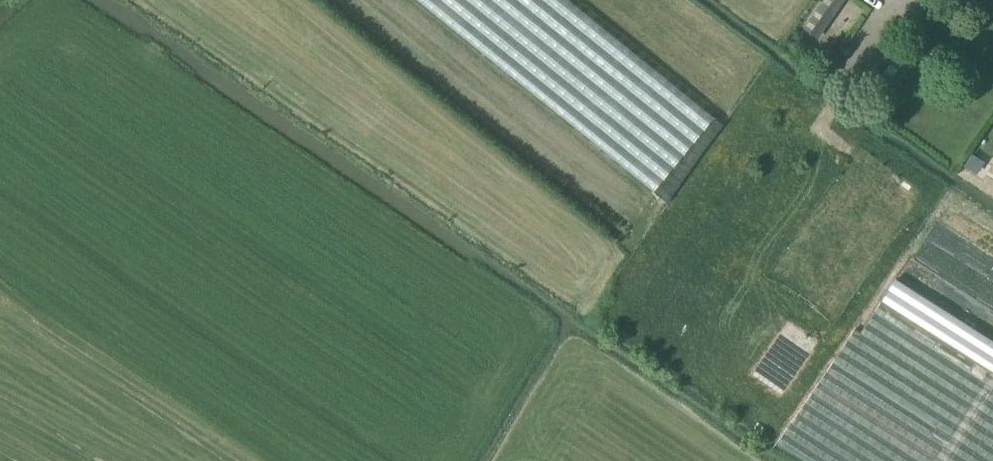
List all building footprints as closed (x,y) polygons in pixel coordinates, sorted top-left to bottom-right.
[(837,0),(822,0),(808,19),(809,20),(806,25),(811,29),(815,24),(819,27),(837,0)] [(880,302),(860,333),(853,329),(838,364),(836,363),(773,443),(801,460),(992,460),(992,342),(895,279),(880,302)]
